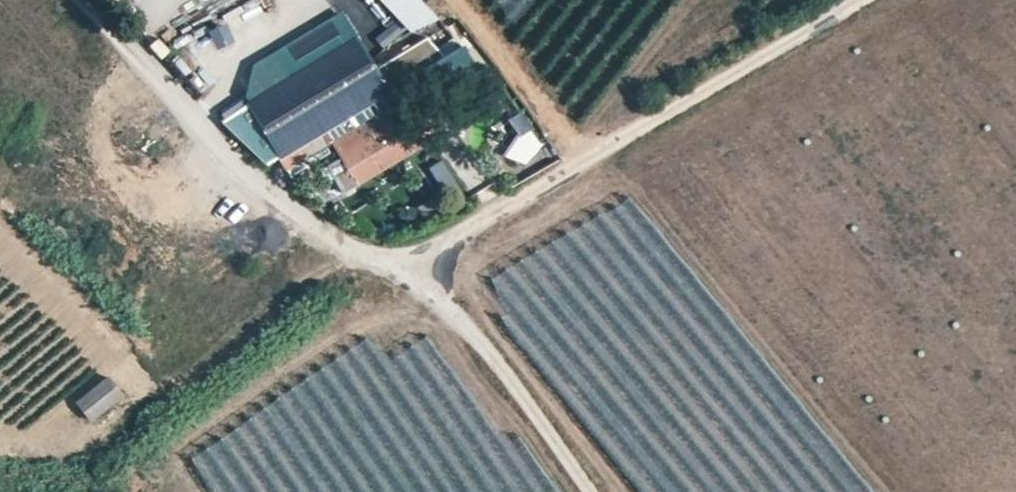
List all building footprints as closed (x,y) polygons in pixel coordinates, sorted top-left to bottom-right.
[(219,52),(266,28),(254,5),(207,29),(219,52)] [(378,68),(341,14),(254,65),(247,100),(224,116),(268,166),(384,98),(389,86),(460,45),(445,28),(378,68)] [(403,140),(383,109),(329,142),(356,185),(434,142),(427,126),(403,140)] [(518,165),(544,148),(521,112),(509,120),(521,139),(507,148),(518,165)] [(93,424),(124,394),(106,375),(75,405),(93,424)]
